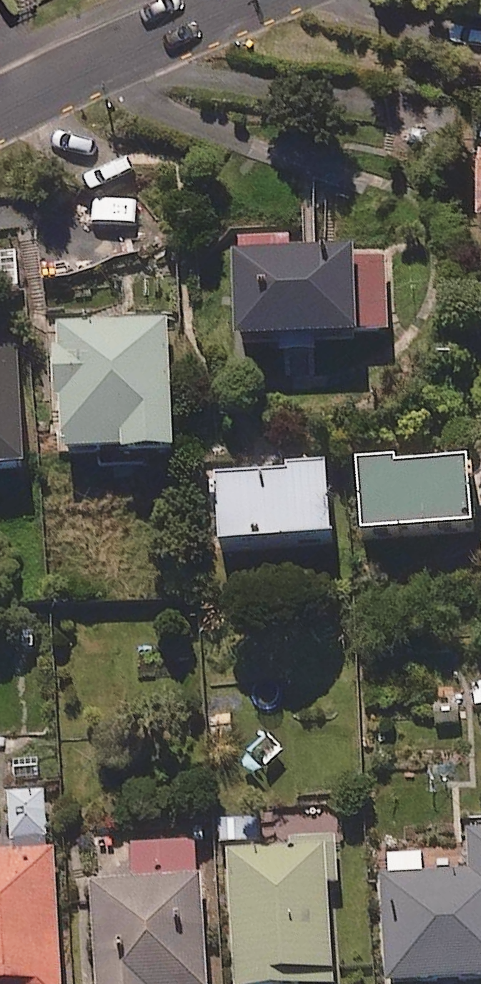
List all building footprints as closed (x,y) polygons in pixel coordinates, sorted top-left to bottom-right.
[(351,248),(229,251),(231,346),(386,342),(384,266),(351,267),(351,248)] [(0,252),(0,290),(18,288),(14,251),(0,252)] [(54,456),(116,454),(116,464),(169,463),(168,453),(165,320),(51,323),(54,456)] [(14,339),(0,340),(0,471),(20,470),(14,339)] [(469,532),(466,459),(355,464),(358,537),(469,532)] [(329,541),(323,468),(209,477),(215,550),(329,541)] [(469,677),(471,709),(480,708),(480,677),(469,677)] [(7,853),(0,854),(0,983),(57,983),(56,853),(55,794),(6,794),(7,853)] [(262,849),(260,823),(214,825),(215,851),(225,851),(233,983),(332,983),(327,886),(338,886),(335,845),(262,849)] [(467,827),(468,875),(421,876),(421,856),(381,857),(383,983),(480,983),(480,827),(467,827)] [(105,844),(107,885),(88,886),(93,983),(205,983),(197,839),(105,844)]
